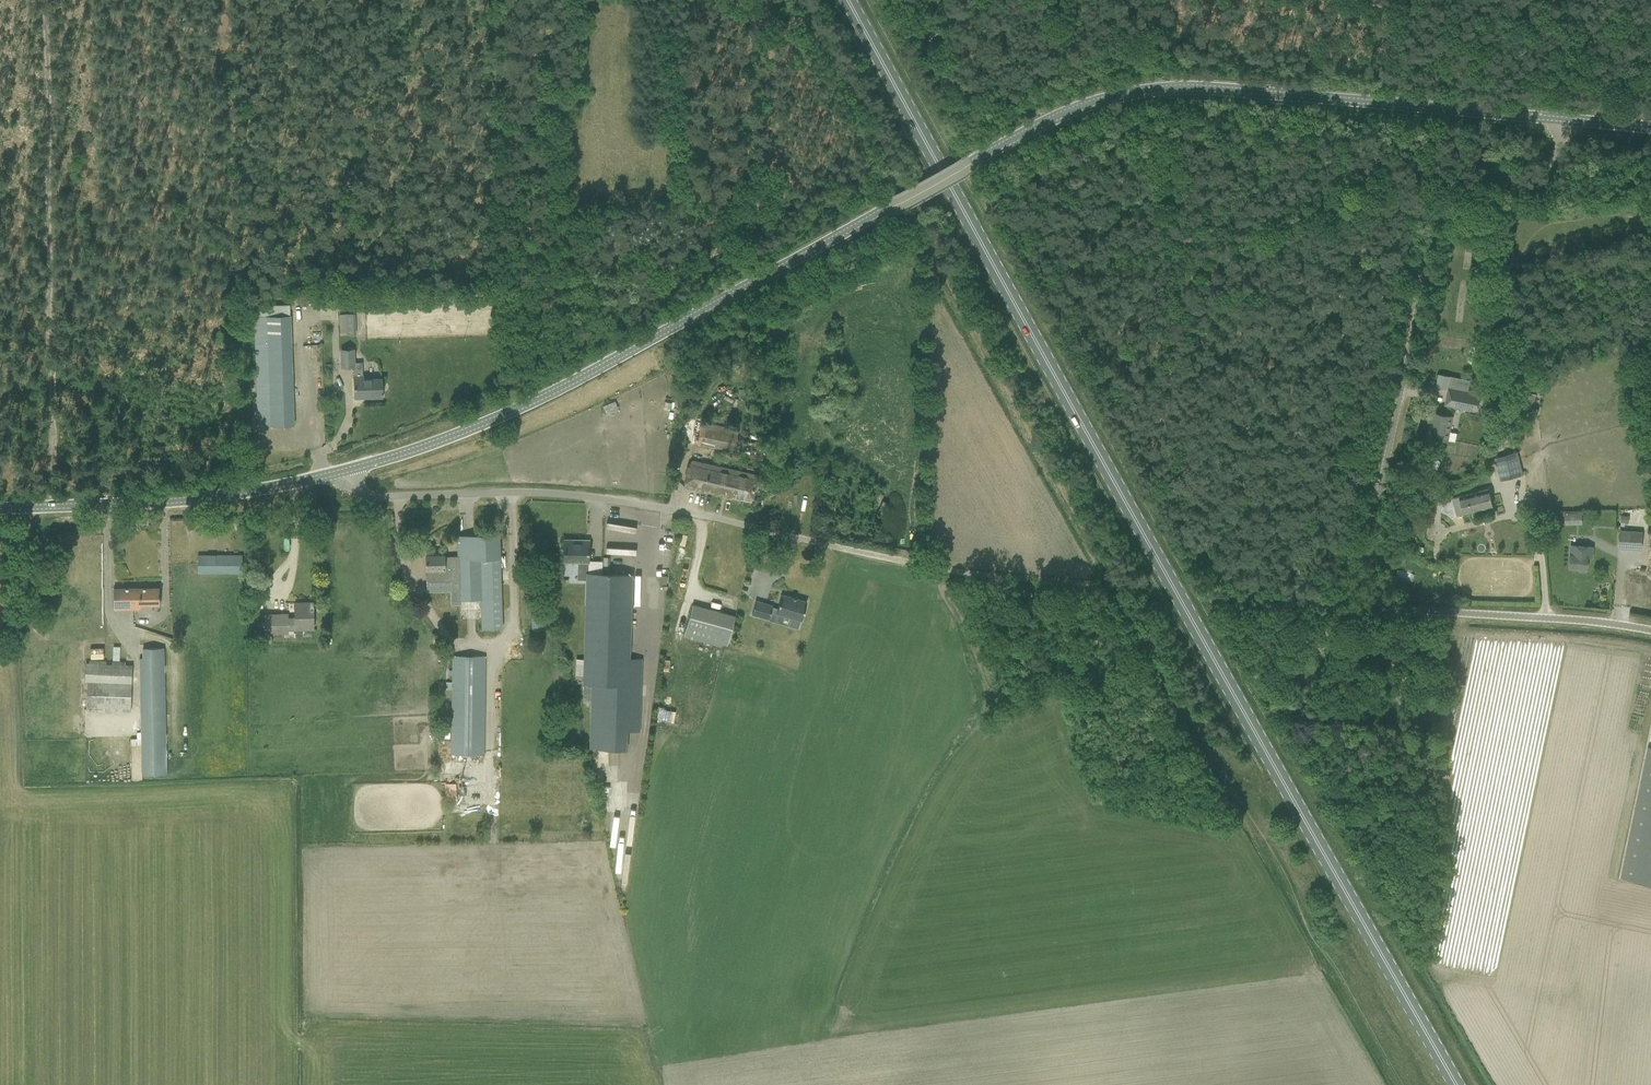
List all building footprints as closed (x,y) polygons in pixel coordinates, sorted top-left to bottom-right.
[(340,313),(340,335),(357,334),(356,313),(340,313)] [(255,316),(259,426),(293,425),(290,315),(255,316)] [(767,327),(760,329),(763,336),(769,333),(767,327)] [(354,366),(355,398),(355,396),(371,395),(371,397),(382,397),(381,379),(363,380),(362,363),(353,363),(352,350),(342,350),(342,367),(354,366)] [(1436,385),(1435,387),(1448,390),(1445,405),(1455,407),(1478,411),(1481,394),(1468,391),(1470,380),(1438,373),(1436,385)] [(1518,382),(1515,395),(1521,397),(1518,410),(1537,415),(1539,409),(1533,407),(1536,394),(1530,392),(1533,379),(1528,378),(1527,378),(1525,384),(1518,382)] [(1429,436),(1447,440),(1452,416),(1431,412),(1429,423),(1431,423),(1429,436)] [(698,445),(735,452),(739,428),(702,422),(702,421),(681,417),(678,438),(698,441),(698,445)] [(765,462),(767,442),(742,439),(739,459),(765,462)] [(1495,458),(1500,480),(1525,474),(1525,471),(1522,472),(1517,452),(1495,458)] [(684,486),(751,501),(756,477),(689,462),(684,486)] [(1422,490),(1422,502),(1442,502),(1442,490),(1422,490)] [(1452,499),(1456,515),(1492,506),(1488,490),(1452,499)] [(1572,513),(1564,513),(1564,525),(1572,524),(1572,513)] [(604,521),(603,527),(634,529),(634,523),(604,521)] [(1618,549),(1641,550),(1642,532),(1619,530),(1618,549)] [(481,599),(482,630),(502,629),(499,534),(457,536),(458,556),(444,556),(444,554),(426,555),(427,580),(457,579),(457,600),(481,599)] [(595,750),(627,751),(628,731),(640,731),(643,659),(628,658),(631,587),(632,575),(588,574),(589,541),(564,540),(564,561),(578,561),(577,579),(587,580),(584,659),(576,658),(576,675),(584,675),(583,684),(591,684),(589,734),(596,734),(595,750)] [(1579,571),(1585,571),(1585,569),(1587,569),(1588,558),(1592,558),(1593,547),(1571,545),(1569,567),(1579,568),(1579,571)] [(198,573),(242,573),(242,555),(198,555),(198,573)] [(659,575),(659,584),(666,584),(667,575),(659,575)] [(114,599),(114,610),(141,610),(141,606),(159,606),(159,598),(159,588),(113,588),(114,599)] [(756,600),(751,614),(769,619),(771,611),(776,613),(786,616),(791,618),(789,626),(798,629),(800,620),(801,620),(807,601),(781,594),(777,608),(772,607),(772,605),(756,600)] [(265,615),(265,633),(287,633),(287,629),(313,629),(312,602),(295,602),(295,618),(287,618),(287,614),(265,615)] [(700,638),(727,646),(734,615),(693,604),(684,637),(699,641),(700,638)] [(272,635),(262,635),(262,643),(272,643),(272,635)] [(139,658),(142,775),(167,774),(164,647),(143,648),(143,658),(139,658)] [(452,690),(451,739),(451,754),(485,754),(486,657),(453,656),(452,670),(448,670),(448,675),(452,676),(452,681),(446,681),(446,690),(452,690)] [(87,731),(134,732),(134,711),(132,711),(133,665),(126,664),(126,661),(91,660),(91,663),(86,663),(85,682),(88,682),(87,731)] [(583,685),(582,702),(590,702),(591,685),(583,685)] [(658,706),(655,718),(673,723),(676,710),(658,706)] [(534,803),(534,793),(521,793),(521,802),(534,803)]
